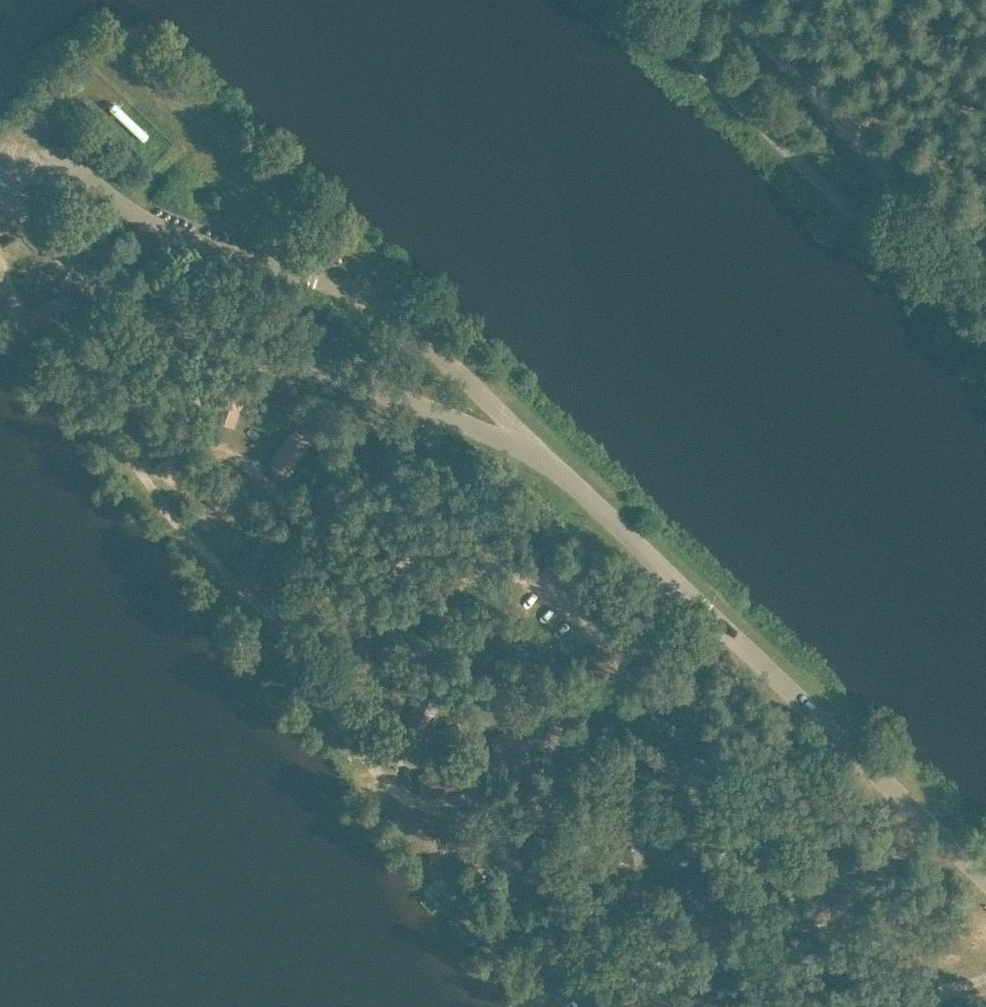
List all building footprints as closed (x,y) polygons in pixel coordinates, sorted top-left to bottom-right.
[(36,327),(74,314),(67,291),(28,304),(36,327)] [(292,425),(270,459),(290,473),(313,439),(292,425)]
